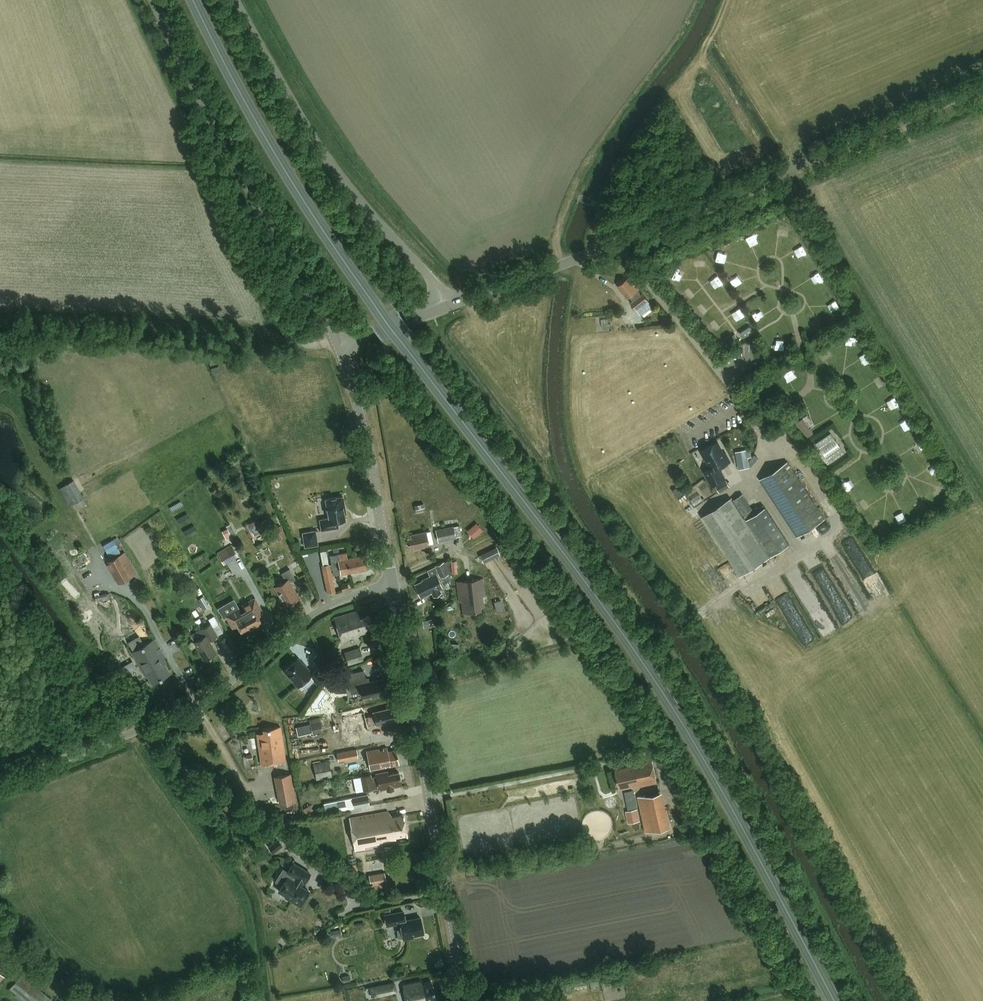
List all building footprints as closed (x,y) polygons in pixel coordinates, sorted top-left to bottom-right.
[(629,298),(633,302),(631,304),(641,317),(653,307),(643,294),(641,296),(638,292),(640,290),(635,284),(634,286),(628,279),(618,287),(627,299),(629,298)] [(756,320),(769,314),(765,305),(752,312),(756,320)] [(750,327),(740,334),(743,338),(753,332),(750,327)] [(848,335),(846,350),(855,351),(857,336),(848,335)] [(821,350),(823,357),(831,354),(829,347),(821,350)] [(868,352),(860,357),(865,364),(873,360),(868,352)] [(791,369),(784,373),(790,382),(796,378),(791,369)] [(875,380),(879,387),(886,383),(882,376),(875,380)] [(891,410),(900,406),(896,396),(887,400),(891,410)] [(794,417),(803,435),(811,431),(803,413),(794,417)] [(909,418),(900,422),(904,431),(913,428),(909,418)] [(816,444),(820,450),(816,453),(821,460),(825,457),(830,463),(844,453),(830,434),(816,444)] [(712,468),(705,472),(713,486),(726,479),(720,468),(731,462),(727,454),(725,455),(718,443),(703,451),(703,453),(706,458),(707,459),(712,468)] [(736,456),(738,470),(749,468),(747,454),(736,456)] [(835,475),(848,465),(844,460),(831,470),(835,475)] [(927,468),(933,475),(941,469),(934,462),(927,468)] [(760,481),(797,538),(826,520),(788,463),(760,481)] [(848,491),(856,485),(851,477),(842,483),(848,491)] [(83,498),(73,480),(64,486),(74,504),(83,498)] [(726,480),(716,486),(719,493),(730,487),(726,480)] [(325,500),(328,519),(319,521),(321,531),(338,529),(337,523),(345,521),(344,514),(345,513),(343,497),(325,500)] [(862,513),(872,506),(866,497),(856,504),(862,513)] [(702,518),(741,577),(770,559),(731,499),(702,518)] [(768,513),(752,524),(769,551),(785,539),(768,513)] [(257,524),(256,525),(255,523),(250,525),(251,528),(250,528),(254,536),(262,531),(257,524)] [(474,539),(483,531),(476,523),(467,531),(474,539)] [(453,526),(435,530),(438,543),(456,539),(456,537),(462,536),(459,526),(453,527),(453,526)] [(301,533),(304,548),(318,546),(316,530),(301,533)] [(411,539),(408,539),(410,549),(413,548),(413,550),(429,547),(429,545),(433,544),(430,533),(426,534),(426,533),(410,536),(411,539)] [(102,541),(104,547),(115,542),(113,537),(102,541)] [(496,545),(479,553),(483,562),(500,555),(496,545)] [(232,546),(218,555),(224,565),(238,557),(232,546)] [(136,574),(125,553),(107,563),(118,583),(136,574)] [(333,575),(367,569),(365,555),(347,558),(346,553),(330,556),(333,575)] [(443,562),(435,566),(440,578),(449,574),(443,562)] [(335,592),(329,565),(321,566),(327,594),(335,592)] [(281,575),(285,582),(275,588),(285,607),(299,599),(290,583),(295,580),(289,570),(281,575)] [(441,593),(439,589),(442,588),(436,574),(422,581),(422,582),(415,585),(421,597),(430,592),(430,593),(431,593),(433,597),(441,593)] [(481,607),(483,607),(482,597),(485,596),(483,580),(457,583),(459,602),(462,602),(463,613),(481,611),(481,607)] [(796,588),(820,627),(830,620),(807,581),(796,588)] [(237,625),(241,632),(251,626),(252,628),(261,623),(258,617),(263,614),(254,598),(242,605),(246,613),(242,615),(238,608),(225,615),(232,628),(237,625)] [(366,629),(373,627),(369,615),(360,618),(358,610),(334,618),(341,642),(360,636),(360,635),(367,632),(366,629)] [(203,660),(216,653),(209,641),(217,636),(211,624),(202,629),(201,629),(201,630),(202,629),(206,635),(193,642),(203,660)] [(146,675),(152,684),(169,674),(164,664),(166,663),(163,658),(165,657),(155,639),(144,645),(139,637),(128,643),(133,651),(131,653),(145,676),(146,675)] [(344,652),(348,665),(363,660),(359,647),(344,652)] [(284,669),(298,686),(310,676),(317,685),(324,680),(316,670),(312,674),(306,668),(305,669),(296,659),(284,669)] [(347,674),(350,688),(359,686),(361,691),(362,698),(371,696),(372,698),(377,697),(377,695),(386,693),(383,679),(369,682),(368,678),(365,679),(363,671),(347,674)] [(373,712),(374,716),(364,718),(363,713),(343,718),(349,743),(360,740),(359,733),(367,731),(366,725),(371,724),(376,723),(376,725),(378,725),(379,726),(383,725),(383,724),(393,721),(390,708),(373,712)] [(310,724),(295,727),(297,736),(312,733),(312,735),(323,732),(319,718),(309,720),(310,724)] [(280,727),(263,730),(263,733),(257,734),(261,765),(285,761),(280,727)] [(387,748),(366,752),(370,771),(399,765),(396,750),(388,752),(387,748)] [(356,749),(336,753),(338,762),(358,758),(356,749)] [(628,767),(615,770),(620,790),(631,787),(632,789),(657,783),(652,759),(629,764),(628,767)] [(316,780),(332,777),(329,761),(313,764),(316,780)] [(370,775),(352,779),(355,792),(373,789),(373,792),(386,789),(387,791),(394,790),(393,787),(402,786),(399,772),(388,775),(387,771),(376,774),(376,776),(371,778),(370,775)] [(296,802),(291,774),(274,777),(279,805),(296,802)] [(663,793),(637,799),(645,833),(671,828),(663,793)] [(367,794),(324,804),(326,814),(369,805),(367,794)] [(628,822),(640,820),(638,808),(626,810),(628,822)] [(389,840),(395,839),(395,837),(407,835),(403,815),(392,817),(388,812),(350,818),(356,853),(365,851),(365,847),(390,843),(389,840)] [(269,847),(273,852),(283,845),(278,840),(269,847)] [(278,891),(292,899),(291,901),(299,906),(308,891),(300,886),(302,882),(304,883),(310,874),(293,863),(287,872),(283,869),(275,882),(281,886),(278,891)] [(385,871),(369,874),(371,886),(378,885),(378,888),(388,887),(385,871)] [(400,923),(401,929),(396,930),(398,939),(403,938),(403,939),(412,938),(412,935),(423,933),(420,918),(405,921),(403,912),(384,916),(386,926),(400,923)] [(21,975),(9,990),(23,1000),(50,1000),(51,1000),(21,975)] [(407,985),(411,1000),(433,1000),(432,998),(435,998),(430,980),(407,985)] [(372,997),(386,994),(384,985),(370,988),(372,997)]
